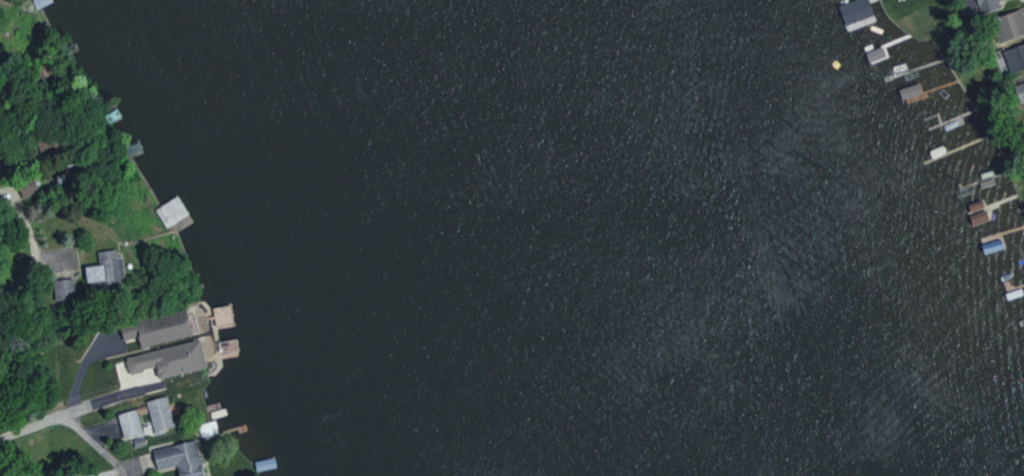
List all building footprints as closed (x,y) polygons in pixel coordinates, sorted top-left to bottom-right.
[(842,23),(871,16),(867,0),(851,0),(837,4),(842,23)] [(964,11),(978,7),(980,12),(998,6),(996,0),(960,0),(964,11)] [(1019,9),(989,18),(996,42),(1023,33),(1023,26),(1019,9)] [(1001,48),(1007,69),(1023,65),(1023,42),(1001,48)] [(1018,106),(1023,104),(1023,82),(1012,85),(1018,106)] [(34,194),(29,178),(13,182),(18,198),(34,194)] [(81,266),(83,289),(116,286),(115,277),(119,277),(116,249),(92,251),(94,265),(81,266)] [(70,299),(69,279),(49,279),(50,300),(70,299)] [(117,322),(120,340),(136,337),(137,345),(188,337),(184,312),(117,322)] [(123,355),(127,373),(154,368),(156,377),(204,369),(200,341),(123,355)] [(150,430),(172,427),(166,396),(145,400),(150,430)] [(140,433),(134,409),(115,413),(121,437),(140,433)] [(175,466),(177,475),(202,475),(196,441),(150,448),(154,469),(175,466)]
